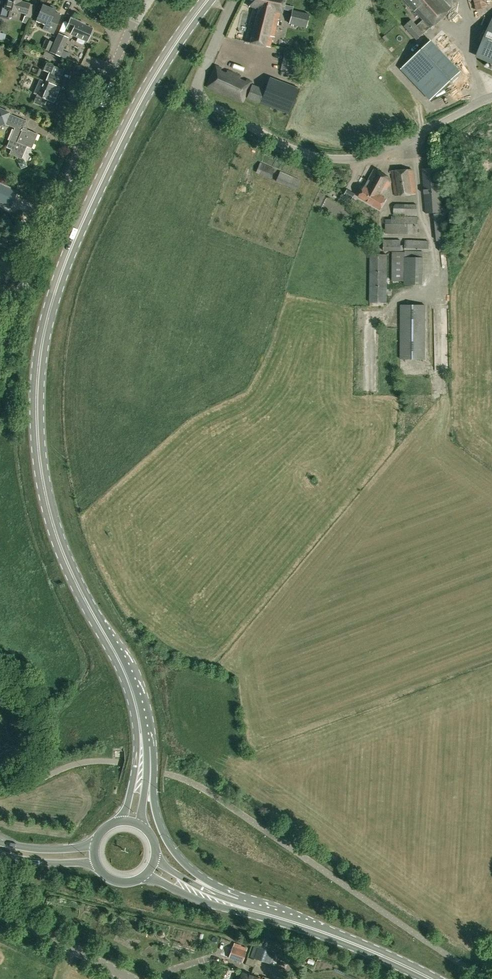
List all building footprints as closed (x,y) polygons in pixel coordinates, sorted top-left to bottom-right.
[(21,1),(21,0),(7,0),(4,8),(2,7),(0,14),(0,16),(8,18),(10,10),(26,14),(25,16),(30,18),(31,18),(35,5),(21,1)] [(273,36),(274,36),(278,19),(279,19),(281,11),(282,12),(285,0),(251,0),(250,6),(253,7),(245,41),(270,47),(273,36)] [(423,20),(418,25),(426,32),(431,28),(451,9),(443,0),(405,0),(423,20)] [(61,16),(54,13),(57,8),(51,5),(50,8),(43,5),(36,21),(44,25),(42,29),(53,33),(61,16)] [(293,9),(290,22),(307,26),(310,13),(293,9)] [(88,39),(89,39),(90,36),(89,35),(92,29),(84,26),(85,24),(71,18),(66,29),(72,31),(71,34),(78,37),(76,41),(77,42),(82,44),(84,44),(85,40),(87,41),(88,39)] [(491,62),(491,22),(477,56),(491,62)] [(60,32),(52,51),(62,56),(71,37),(60,32)] [(42,48),(49,51),(53,42),(46,39),(42,48)] [(461,71),(431,40),(400,69),(430,101),(461,71)] [(281,70),(293,73),(298,53),(286,50),(281,70)] [(54,94),(64,71),(46,63),(43,71),(51,74),(47,83),(40,79),(34,94),(37,95),(33,104),(44,108),(47,101),(54,103),(57,95),(54,94)] [(242,102),(251,82),(240,77),(240,76),(215,66),(206,86),(242,102)] [(299,89),(292,86),(270,77),(265,90),(252,85),(247,98),(290,114),(299,89)] [(457,106),(469,101),(466,93),(453,98),(457,106)] [(27,121),(9,114),(10,113),(0,108),(0,126),(5,124),(14,128),(6,147),(11,149),(9,154),(22,159),(27,147),(32,149),(38,135),(23,129),(27,121)] [(34,121),(32,126),(43,130),(45,125),(34,121)] [(27,167),(25,160),(18,163),(21,170),(27,167)] [(260,162),(256,172),(270,179),(275,169),(260,162)] [(442,212),(438,167),(422,168),(426,213),(442,212)] [(391,182),(390,178),(374,168),(359,196),(380,209),(387,198),(383,196),(391,182)] [(416,194),(412,169),(392,170),(395,195),(416,194)] [(348,189),(343,195),(352,200),(356,193),(348,189)] [(419,206),(397,207),(397,216),(419,215),(419,206)] [(387,223),(387,234),(420,234),(420,223),(387,223)] [(406,240),(406,250),(431,250),(431,240),(406,240)] [(373,303),(390,303),(389,254),(372,254),(373,303)] [(409,287),(425,286),(424,255),(407,255),(409,287)] [(400,358),(425,358),(425,304),(401,304),(400,358)] [(281,951),(254,943),(250,957),(276,966),(281,951)] [(242,963),(246,952),(233,947),(229,959),(242,963)]
